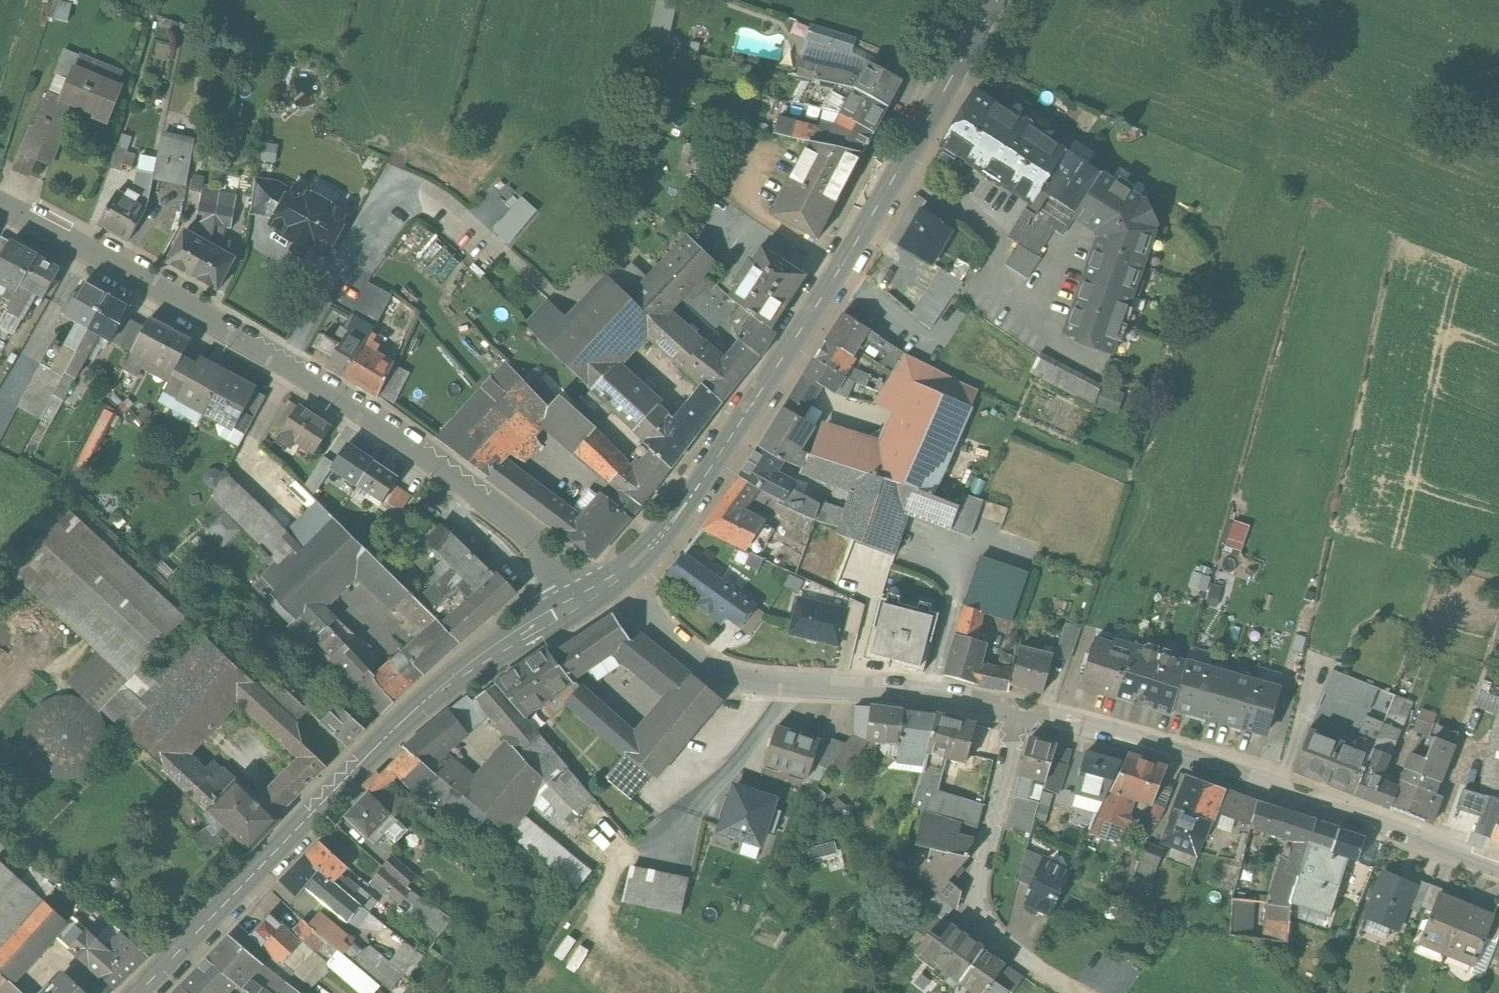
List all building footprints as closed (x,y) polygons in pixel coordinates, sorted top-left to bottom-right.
[(59,15),(74,17),(76,0),(61,0),(59,15)] [(658,9),(670,11),(671,2),(677,3),(678,0),(660,0),(658,9)] [(810,26),(806,40),(849,53),(854,39),(810,26)] [(836,85),(855,89),(859,81),(849,74),(816,67),(800,61),(797,77),(817,81),(836,85)] [(855,89),(888,108),(902,81),(869,63),(859,81),(855,89)] [(74,69),(62,99),(50,94),(36,130),(32,128),(15,171),(29,176),(38,153),(47,157),(69,104),(109,120),(122,88),(74,69)] [(841,115),(874,133),(888,108),(855,89),(846,107),(830,98),(836,85),(817,81),(804,106),(822,110),(841,115)] [(1063,150),(974,91),(941,146),(1030,203),(1038,191),(1063,150)] [(822,110),(818,128),(832,132),(841,115),(822,110)] [(863,154),(874,133),(841,115),(832,132),(818,128),(796,122),(791,139),(810,143),(863,154)] [(1115,124),(1101,115),(1094,127),(1107,136),(1115,124)] [(774,135),(791,139),(796,122),(778,118),(774,135)] [(155,177),(188,184),(195,144),(162,138),(155,176),(155,177)] [(817,240),(863,154),(810,143),(771,216),(817,240)] [(697,148),(684,144),(681,154),(694,158),(697,148)] [(118,146),(110,168),(121,171),(129,149),(118,146)] [(1038,191),(1076,215),(1102,174),(1063,150),(1038,191)] [(128,242),(147,209),(155,177),(155,176),(138,172),(132,200),(118,192),(99,225),(128,242)] [(1140,199),(1102,174),(1076,215),(1074,218),(1091,229),(1093,225),(1101,230),(1104,235),(1101,244),(1096,242),(1064,335),(1078,339),(1077,342),(1112,355),(1155,231),(1154,228),(1157,226),(1145,200),(1142,202),(1140,199)] [(274,221),(291,191),(276,183),(256,181),(251,213),(266,216),(274,221)] [(311,247),(326,255),(347,216),(333,209),(341,195),(315,181),(308,195),(293,187),(291,191),(274,221),(272,225),(288,234),(286,237),(309,250),(311,247)] [(203,190),(198,215),(204,216),(216,218),(220,193),(203,190)] [(1074,218),(1076,215),(1038,191),(1030,203),(1007,239),(1019,246),(1019,245),(1037,257),(1054,230),(1063,236),(1074,218)] [(230,195),(220,193),(216,218),(214,227),(226,229),(232,229),(236,204),(231,204),(230,208),(226,208),(228,205),(230,195)] [(513,208),(493,231),(508,244),(527,221),(513,208)] [(921,211),(900,246),(930,264),(950,231),(937,223),(939,221),(921,211)] [(167,263),(192,277),(212,243),(214,227),(216,218),(204,216),(199,240),(185,232),(167,263)] [(212,243),(192,277),(218,291),(235,260),(221,251),(224,246),(226,229),(214,227),(212,243)] [(714,261),(689,238),(687,240),(677,229),(651,257),(661,269),(644,286),(630,301),(653,325),(648,331),(654,342),(684,369),(702,346),(663,314),(700,280),(711,287),(716,287),(730,270),(716,259),(714,261)] [(441,278),(464,261),(447,237),(423,253),(441,278)] [(11,242),(6,251),(0,262),(0,282),(10,287),(17,292),(37,256),(11,242)] [(1019,245),(1019,246),(1005,266),(1027,280),(1041,260),(1037,257),(1019,245)] [(767,328),(801,275),(761,249),(729,299),(751,316),(762,324),(767,328)] [(60,269),(37,256),(17,292),(11,303),(6,312),(22,321),(32,303),(28,301),(33,293),(43,298),(60,269)] [(602,270),(613,282),(630,301),(644,286),(616,257),(602,270)] [(949,275),(962,283),(972,270),(958,261),(949,275)] [(912,315),(931,331),(950,298),(962,283),(949,275),(941,269),(912,315)] [(613,282),(602,270),(582,290),(572,280),(526,328),(548,349),(613,282)] [(344,377),(378,397),(394,365),(376,354),(383,340),(372,334),(375,328),(373,327),(389,292),(372,278),(347,330),(368,341),(344,377)] [(630,301),(613,282),(548,349),(591,391),(612,411),(633,432),(659,406),(616,367),(648,331),(653,325),(630,301)] [(108,295),(85,283),(77,296),(73,294),(62,314),(82,325),(90,329),(108,295)] [(17,292),(10,287),(4,298),(11,303),(17,292)] [(131,308),(108,295),(90,329),(109,339),(113,341),(131,308)] [(4,298),(3,297),(0,302),(0,322),(6,312),(11,303),(4,298)] [(6,312),(0,322),(0,327),(14,335),(22,321),(6,312)] [(843,314),(825,342),(840,351),(847,339),(862,349),(863,348),(868,340),(872,333),(843,314)] [(192,341),(150,319),(124,369),(165,390),(183,358),(192,341)] [(740,341),(760,357),(774,334),(767,328),(762,324),(756,331),(746,322),(739,331),(738,342),(739,342),(740,341)] [(83,340),(90,329),(82,325),(77,335),(73,333),(66,346),(65,347),(76,353),(83,340)] [(344,377),(368,341),(347,330),(341,327),(337,335),(344,340),(340,346),(324,337),(316,350),(332,360),(327,368),(344,377)] [(90,329),(83,340),(94,346),(103,351),(109,339),(90,329)] [(872,333),(868,340),(873,343),(872,345),(900,363),(905,354),(885,341),(873,333),(872,333)] [(825,342),(814,359),(843,377),(860,352),(862,349),(847,339),(840,351),(825,342)] [(63,378),(76,353),(65,347),(66,346),(55,340),(41,366),(63,378)] [(75,379),(94,346),(83,340),(76,353),(63,378),(62,380),(66,383),(70,376),(75,379)] [(868,340),(863,348),(867,351),(864,355),(893,374),(900,363),(872,345),(873,343),(868,340)] [(722,403),(760,357),(740,341),(739,342),(725,359),(705,342),(702,346),(684,369),(704,387),(722,403)] [(856,371),(886,384),(893,374),(864,355),(860,352),(843,377),(851,380),(856,371)] [(822,430),(810,454),(905,486),(933,497),(979,392),(908,355),(905,354),(900,363),(893,374),(886,384),(881,393),(873,405),(898,415),(884,448),(822,430)] [(1094,407),(1101,385),(1052,360),(1051,363),(1039,356),(1031,374),(1094,407)] [(204,413),(205,413),(226,374),(200,360),(197,366),(183,358),(165,390),(204,413)] [(814,359),(804,375),(820,385),(834,393),(843,377),(814,359)] [(542,518),(553,503),(498,463),(505,455),(538,422),(545,429),(610,484),(618,474),(602,457),(586,440),(594,431),(596,429),(592,426),(574,410),(559,397),(554,402),(548,408),(541,401),(529,388),(506,364),(433,437),(542,518)] [(394,365),(378,397),(392,407),(408,374),(394,365)] [(881,393),(886,384),(856,371),(851,380),(867,388),(869,389),(881,393)] [(256,390),(226,374),(205,413),(204,413),(202,416),(211,421),(217,420),(245,435),(255,418),(244,412),(255,391),(256,390)] [(804,375),(760,447),(784,460),(802,468),(809,454),(800,449),(814,427),(800,419),(820,385),(804,375)] [(834,393),(858,403),(861,399),(863,399),(869,389),(867,388),(851,380),(843,377),(834,393)] [(541,401),(547,395),(536,381),(529,388),(541,401)] [(898,415),(873,405),(859,404),(858,403),(834,393),(820,385),(800,419),(814,427),(800,449),(809,454),(810,454),(822,430),(884,448),(898,415)] [(1101,385),(1094,407),(1118,415),(1125,394),(1101,385)] [(706,424),(722,403),(704,387),(698,394),(701,399),(691,411),(706,424)] [(861,399),(858,403),(859,404),(873,405),(881,393),(869,389),(863,399),(861,399)] [(266,397),(255,391),(244,412),(255,418),(266,397)] [(609,414),(612,411),(591,391),(574,410),(592,426),(605,411),(609,414)] [(548,408),(554,402),(547,395),(541,401),(548,408)] [(110,406),(85,451),(98,458),(124,413),(110,406)] [(670,470),(706,424),(691,411),(679,424),(659,406),(633,432),(645,444),(645,445),(655,454),(670,470)] [(329,427),(300,408),(280,440),(291,447),(295,442),(312,453),(329,427)] [(538,422),(505,455),(525,464),(541,447),(535,439),(545,429),(538,422)] [(641,507),(670,470),(655,454),(639,474),(625,464),(627,461),(594,431),(586,440),(602,457),(618,474),(610,484),(622,492),(641,507)] [(357,487),(374,461),(348,444),(334,465),(331,470),(357,487)] [(784,460),(760,447),(740,479),(756,488),(779,501),(777,505),(778,505),(814,522),(819,508),(788,491),(793,482),(776,473),(784,460)] [(905,486),(810,454),(809,454),(802,468),(857,491),(851,512),(845,530),(839,549),(861,557),(865,546),(884,553),(896,556),(909,515),(949,530),(959,507),(947,502),(947,503),(933,497),(905,486)] [(313,497),(331,470),(334,465),(324,459),(304,489),(313,497)] [(399,477),(374,461),(357,487),(382,503),(383,501),(394,485),(399,477)] [(740,479),(725,499),(741,510),(750,497),(756,488),(740,479)] [(394,485),(383,501),(400,513),(411,496),(394,485)] [(750,497),(774,512),(778,505),(777,505),(779,501),(756,488),(750,497)] [(578,521),(599,498),(589,490),(568,514),(578,521)] [(611,505),(631,520),(641,507),(622,492),(611,505)] [(964,496),(959,507),(949,530),(971,538),(983,502),(964,496)] [(596,559),(631,520),(611,505),(600,497),(599,498),(578,521),(568,514),(553,503),(542,518),(567,536),(596,559)] [(725,499),(703,530),(722,540),(723,539),(744,549),(760,522),(741,510),(725,499)] [(820,503),(819,508),(814,522),(845,530),(851,512),(820,503)] [(839,549),(845,530),(814,522),(778,505),(774,512),(839,549)] [(126,685),(187,620),(72,512),(11,576),(126,685)] [(328,513),(276,563),(277,564),(290,577),(291,576),(317,601),(355,563),(364,577),(395,608),(397,607),(400,610),(403,607),(420,624),(411,634),(418,641),(440,622),(380,564),(328,513)] [(431,566),(441,582),(453,569),(429,545),(440,528),(430,521),(420,516),(405,539),(414,546),(431,566)] [(1238,518),(1228,550),(1246,555),(1255,524),(1238,518)] [(494,577),(457,539),(460,535),(451,528),(450,530),(444,527),(442,529),(440,528),(429,545),(453,569),(441,582),(464,606),(451,618),(443,625),(460,644),(517,593),(498,573),(494,577)] [(268,538),(260,546),(268,554),(276,546),(268,538)] [(443,625),(451,618),(428,593),(406,557),(405,558),(392,549),(380,564),(440,622),(443,625)] [(746,566),(759,571),(764,560),(751,554),(746,566)] [(669,574),(705,601),(718,582),(683,556),(669,574)] [(981,558),(971,588),(1020,601),(1030,575),(981,558)] [(276,591),(290,577),(277,564),(265,579),(276,591)] [(1211,589),(1216,568),(1199,564),(1194,585),(1211,589)] [(338,622),(317,601),(291,576),(290,577),(276,591),(268,599),(292,625),(302,615),(321,634),(330,627),(343,642),(356,637),(338,622)] [(789,576),(783,589),(798,595),(803,583),(789,576)] [(718,582),(705,601),(741,628),(755,610),(718,582)] [(971,588),(964,606),(982,613),(982,614),(1012,622),(1020,601),(971,588)] [(790,635),(839,647),(842,630),(846,612),(798,599),(790,635)] [(849,599),(846,612),(842,630),(858,633),(865,606),(849,599)] [(899,667),(923,673),(939,614),(880,599),(865,658),(889,664),(890,660),(900,663),(899,667)] [(951,656),(981,663),(987,644),(977,642),(982,614),(982,613),(964,606),(951,656)] [(755,610),(741,628),(752,636),(765,617),(755,610)] [(599,625),(552,657),(572,681),(615,652),(631,641),(630,640),(614,616),(599,625)] [(424,676),(460,644),(443,625),(440,622),(418,641),(404,653),(424,676)] [(1065,625),(1056,650),(1072,655),(1081,630),(1065,625)] [(331,659),(383,713),(394,703),(374,679),(376,677),(343,642),(330,627),(321,634),(316,638),(316,642),(332,658),(331,659)] [(292,801),(324,769),(322,763),(303,746),(297,724),(198,630),(180,649),(186,654),(141,703),(150,711),(151,710),(193,749),(240,700),(301,758),(275,785),(276,786),(292,801)] [(642,668),(671,691),(688,672),(640,634),(633,642),(630,639),(630,640),(631,641),(615,652),(638,671),(641,670),(642,668)] [(1079,688),(1116,700),(1131,652),(1094,640),(1079,688)] [(1043,655),(1053,657),(1070,662),(1072,655),(1056,650),(1045,646),(1043,655)] [(1171,718),(1173,709),(1186,664),(1133,646),(1131,652),(1116,700),(1171,718)] [(1020,648),(1010,685),(1043,694),(1053,657),(1043,655),(1020,648)] [(547,649),(495,685),(523,717),(573,682),(572,681),(552,657),(547,649)] [(1186,664),(1209,670),(1213,655),(1191,649),(1186,664)] [(413,686),(424,676),(404,653),(393,663),(413,686)] [(945,677),(975,685),(981,666),(981,663),(951,656),(945,677)] [(1008,693),(1010,685),(1014,659),(1005,657),(1002,671),(981,666),(975,685),(988,689),(1008,693)] [(394,703),(413,686),(393,663),(376,677),(374,679),(394,703)] [(1173,709),(1196,716),(1209,670),(1186,664),(1173,709)] [(1232,676),(1209,670),(1196,716),(1219,722),(1232,676)] [(1332,671),(1324,693),(1370,711),(1378,689),(1332,671)] [(688,672),(671,691),(635,735),(581,688),(566,704),(625,757),(606,780),(635,804),(721,700),(688,672)] [(281,686),(313,716),(320,708),(324,704),(292,673),(281,686)] [(1255,683),(1232,676),(1219,722),(1242,729),(1255,683)] [(1279,690),(1255,683),(1242,729),(1266,736),(1279,690)] [(1498,717),(1498,713),(1498,703),(1490,699),(1495,687),(1485,683),(1475,707),(1498,717)] [(539,737),(523,717),(495,685),(472,702),(467,697),(449,711),(467,734),(491,715),(508,736),(504,740),(508,743),(478,779),(522,816),(531,805),(551,782),(567,768),(540,736),(539,737)] [(1383,724),(1400,732),(1411,703),(1395,696),(1383,724)] [(25,732),(25,747),(32,763),(44,775),(61,780),(78,779),(93,770),(102,758),(106,744),(105,729),(98,715),(87,705),(73,699),(57,700),(42,706),(31,717),(25,732)] [(347,747),(365,730),(339,706),(328,717),(327,714),(320,708),(313,716),(347,747)] [(855,707),(853,734),(868,740),(872,708),(855,707)] [(903,711),(872,707),(872,708),(868,740),(881,742),(898,744),(903,711)] [(132,740),(179,783),(197,764),(187,755),(193,749),(151,710),(150,711),(127,736),(131,740),(132,740)] [(1418,720),(1433,726),(1436,715),(1422,710),(1418,720)] [(898,744),(927,748),(936,715),(903,711),(898,744)] [(407,751),(435,777),(436,775),(450,759),(443,753),(466,735),(448,712),(404,748),(407,751)] [(975,726),(936,715),(927,748),(928,748),(927,751),(947,756),(966,762),(975,726)] [(1294,771),(1354,795),(1379,734),(1380,730),(1383,724),(1365,717),(1356,738),(1370,744),(1367,753),(1310,730),(1294,771)] [(1498,799),(1498,722),(1496,721),(1490,719),(1489,725),(1495,726),(1479,795),(1498,799)] [(1413,731),(1429,737),(1433,726),(1418,720),(1413,731)] [(1354,795),(1390,809),(1398,790),(1379,782),(1400,732),(1383,724),(1380,730),(1379,734),(1373,750),(1354,795)] [(820,742),(777,727),(764,764),(807,779),(812,764),(820,742)] [(846,745),(834,762),(832,765),(846,776),(868,741),(868,740),(853,734),(846,745)] [(1057,746),(1030,739),(1019,775),(1031,779),(1026,800),(1038,804),(1040,796),(1041,791),(1042,791),(1057,747),(1057,746)] [(1426,761),(1445,768),(1453,746),(1435,739),(1426,761)] [(820,742),(812,764),(823,768),(826,760),(834,762),(846,745),(833,740),(831,745),(820,742)] [(886,756),(896,757),(898,744),(881,742),(880,751),(886,756)] [(927,751),(928,748),(927,748),(898,744),(896,757),(893,771),(882,791),(912,808),(915,797),(927,751)] [(1057,747),(1042,791),(1057,795),(1063,781),(1061,780),(1067,768),(1066,767),(1071,750),(1057,747)] [(407,751),(388,769),(396,777),(416,796),(429,783),(435,788),(432,790),(478,829),(489,817),(486,815),(486,814),(462,796),(462,797),(436,775),(435,777),(407,751)] [(947,756),(927,751),(915,797),(934,802),(937,791),(947,756)] [(1121,764),(1085,754),(1072,802),(1098,812),(1103,801),(1108,790),(1121,764)] [(1439,783),(1445,768),(1426,761),(1412,755),(1406,769),(1439,783)] [(1166,769),(1128,756),(1111,791),(1108,790),(1103,801),(1098,812),(1097,815),(1108,820),(1108,821),(1124,827),(1132,823),(1129,815),(1135,800),(1151,806),(1159,787),(1166,769)] [(522,816),(478,779),(477,781),(450,759),(436,775),(462,797),(462,796),(486,814),(486,815),(489,817),(531,852),(544,836),(521,817),(522,816)] [(251,851),(279,821),(275,818),(260,803),(223,768),(212,779),(197,764),(179,783),(206,809),(224,826),(251,851)] [(595,800),(567,768),(551,782),(531,805),(563,833),(595,800)] [(396,777),(388,769),(385,773),(393,781),(396,777)] [(1439,783),(1406,769),(1401,782),(1434,795),(1439,783)] [(393,781),(385,773),(381,776),(378,773),(363,787),(371,794),(393,817),(395,815),(400,820),(402,817),(413,824),(420,816),(408,808),(390,791),(396,784),(393,781)] [(1033,822),(1038,804),(1026,800),(1031,779),(1019,775),(1005,826),(1030,834),(1033,822)] [(1202,782),(1188,777),(1176,809),(1178,810),(1172,826),(1165,843),(1198,855),(1204,838),(1206,839),(1211,825),(1212,822),(1190,814),(1202,782)] [(1202,782),(1190,814),(1212,822),(1212,823),(1215,814),(1223,790),(1223,789),(1202,782)] [(1390,809),(1424,822),(1425,820),(1426,817),(1435,795),(1434,795),(1401,782),(1398,790),(1390,809)] [(805,803),(817,812),(831,793),(818,784),(805,803)] [(292,801),(276,786),(260,803),(275,818),(292,801)] [(1159,787),(1151,806),(1153,807),(1147,822),(1157,826),(1163,817),(1172,792),(1159,787)] [(756,796),(734,789),(719,833),(744,841),(745,837),(762,842),(765,832),(774,835),(781,813),(773,810),(776,800),(757,793),(756,796)] [(1223,790),(1215,814),(1233,820),(1244,824),(1243,830),(1250,832),(1251,827),(1250,827),(1257,803),(1223,790)] [(1478,805),(1479,795),(1463,790),(1454,815),(1473,822),(1475,816),(1478,805)] [(915,797),(912,808),(923,812),(952,821),(959,798),(937,791),(934,802),(915,797)] [(371,794),(347,818),(376,845),(386,834),(395,842),(413,824),(402,817),(400,820),(395,815),(393,817),(371,794)] [(1426,817),(1425,820),(1432,823),(1441,797),(1435,795),(1426,817)] [(1491,839),(1495,826),(1496,827),(1498,819),(1498,799),(1479,795),(1478,805),(1475,816),(1473,822),(1468,831),(1491,839)] [(1051,798),(1040,796),(1038,804),(1033,822),(1044,824),(1051,798)] [(1064,810),(1067,800),(1059,796),(1055,808),(1064,810)] [(952,821),(957,823),(977,830),(983,806),(959,798),(952,821)] [(837,801),(829,810),(845,824),(853,815),(837,801)] [(1315,822),(1257,803),(1250,827),(1251,827),(1287,838),(1308,845),(1315,822)] [(217,834),(224,826),(206,809),(202,814),(217,834)] [(420,816),(413,824),(428,834),(433,827),(444,830),(445,828),(424,812),(420,816)] [(952,878),(971,857),(969,855),(972,841),(954,837),(957,823),(952,821),(923,812),(915,846),(931,850),(928,858),(925,862),(927,864),(923,880),(937,892),(938,892),(939,892),(952,878)] [(1215,814),(1212,823),(1211,825),(1229,832),(1233,820),(1215,814)] [(1097,836),(1100,838),(1108,821),(1108,820),(1097,815),(1090,830),(1098,833),(1097,836)] [(1498,843),(1498,819),(1496,827),(1495,826),(1491,839),(1498,843)] [(1124,827),(1108,821),(1100,838),(1117,844),(1124,827)] [(1357,862),(1365,839),(1315,822),(1308,845),(1326,851),(1343,857),(1340,863),(1347,866),(1349,859),(1357,862)] [(544,836),(531,852),(577,890),(590,874),(544,836)] [(1282,860),(1301,866),(1308,845),(1287,838),(1282,860)] [(319,843),(304,859),(319,872),(352,899),(359,890),(346,879),(345,881),(340,876),(347,868),(319,843)] [(1139,860),(1154,866),(1159,851),(1145,844),(1139,860)] [(1289,904),(1292,906),(1310,912),(1321,873),(1326,851),(1308,845),(1301,866),(1289,904)] [(1029,887),(1042,859),(1025,851),(1017,882),(1029,887)] [(1348,889),(1357,862),(1349,859),(1347,866),(1340,863),(1343,857),(1326,851),(1321,873),(1334,877),(1333,883),(1348,889)] [(406,888),(437,911),(445,901),(415,877),(392,857),(383,868),(406,888)] [(304,859),(282,882),(298,897),(306,888),(319,872),(304,859)] [(1032,888),(1025,904),(1051,915),(1071,872),(1042,859),(1029,887),(1032,888)] [(1139,860),(1131,898),(1145,905),(1158,868),(1154,866),(1139,860)] [(1232,860),(1229,873),(1239,875),(1242,863),(1232,860)] [(1274,904),(1288,906),(1289,904),(1301,866),(1282,860),(1272,896),(1274,904)] [(69,923),(44,902),(0,863),(0,970),(15,983),(56,937),(69,923)] [(406,888),(383,868),(373,880),(401,904),(406,898),(414,905),(407,914),(424,928),(437,911),(406,888)] [(688,881),(630,869),(622,905),(681,917),(688,881)] [(352,899),(319,872),(306,888),(348,923),(362,907),(352,899)] [(1414,886),(1383,874),(1365,918),(1370,920),(1391,929),(1397,931),(1407,906),(1415,887),(1414,886)] [(957,909),(963,888),(952,878),(939,892),(938,892),(937,892),(926,906),(933,913),(943,921),(955,907),(957,909)] [(1420,908),(1429,885),(1416,880),(1414,886),(1415,887),(1407,906),(1419,911),(1420,908)] [(1420,908),(1432,913),(1439,896),(1441,890),(1429,885),(1420,908)] [(44,902),(69,923),(73,919),(76,915),(52,893),(44,902)] [(1466,907),(1439,896),(1432,913),(1421,940),(1448,951),(1466,907)] [(1292,906),(1291,917),(1308,921),(1310,912),(1292,906)] [(1484,938),(1497,943),(1498,938),(1498,937),(1498,906),(1497,906),(1493,917),(1484,938)] [(1466,907),(1448,951),(1475,961),(1484,938),(1493,917),(1466,907)] [(936,929),(943,921),(933,913),(926,921),(936,929)] [(323,914),(311,928),(318,935),(319,934),(327,941),(328,941),(352,962),(361,951),(352,944),(354,941),(323,914)] [(271,915),(250,937),(280,962),(299,943),(271,915)] [(72,951),(88,933),(89,932),(73,919),(69,923),(56,937),(72,951)] [(1391,929),(1370,920),(1365,931),(1387,940),(1391,929)] [(369,977),(352,962),(328,941),(327,941),(319,934),(318,935),(311,928),(304,922),(294,933),(328,965),(336,956),(342,963),(366,983),(369,977)] [(938,965),(948,950),(923,932),(920,937),(924,940),(917,950),(938,965)] [(114,990),(127,977),(104,950),(105,949),(88,933),(72,951),(99,975),(114,990)] [(104,950),(127,977),(149,957),(121,933),(105,949),(104,950)] [(983,950),(959,934),(948,950),(938,965),(961,981),(983,950)] [(207,960),(236,984),(241,988),(246,982),(262,964),(229,936),(207,960)] [(1497,943),(1484,938),(1475,961),(1469,975),(1481,980),(1497,943)] [(395,959),(414,973),(428,954),(410,940),(395,959)] [(352,962),(369,977),(386,959),(370,946),(361,951),(352,962)] [(983,950),(961,981),(977,992),(986,992),(994,981),(1005,966),(983,950)] [(386,959),(369,977),(380,987),(382,985),(389,991),(404,974),(386,959)] [(180,987),(186,992),(227,992),(236,984),(207,960),(180,987)] [(1010,992),(1013,992),(1017,987),(1005,978),(1011,970),(1005,966),(994,981),(1008,991),(1010,992)] [(1011,970),(1005,978),(1017,987),(1023,979),(1011,970)] [(63,973),(44,992),(85,992),(63,973)] [(994,981),(986,992),(1006,992),(1008,991),(994,981)] [(8,982),(0,991),(0,992),(21,992),(8,982)] [(247,992),(270,992),(256,983),(255,984),(246,982),(241,988),(241,989),(243,991),(247,992)] [(288,985),(283,992),(299,992),(288,985)]
